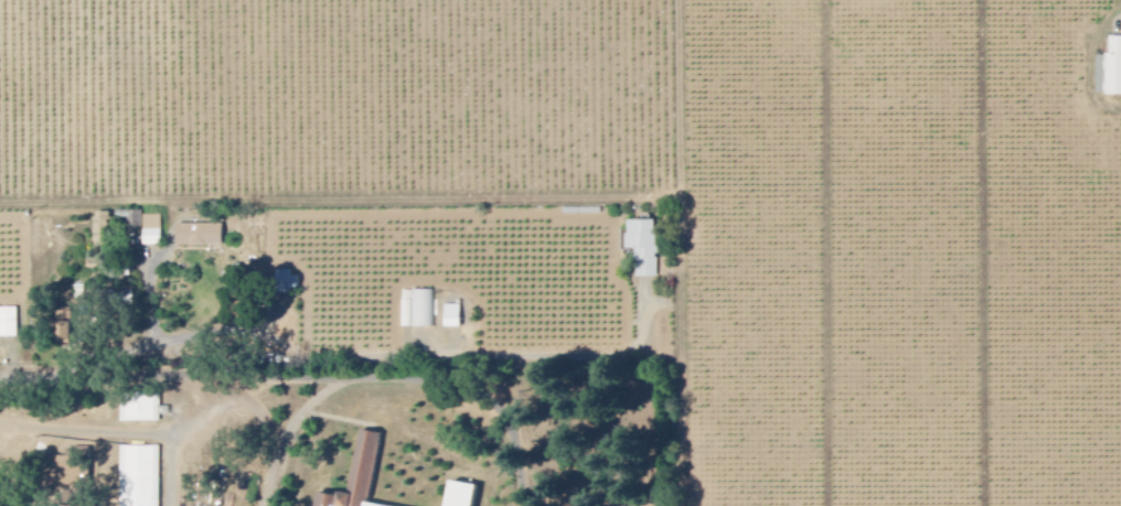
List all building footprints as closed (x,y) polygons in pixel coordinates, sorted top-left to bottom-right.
[(1111,38),(1111,57),(1099,57),(1099,71),(1106,71),(1107,97),(1120,97),(1120,38),(1111,38)] [(110,213),(94,214),(95,248),(111,247),(110,213)] [(162,217),(144,217),(145,247),(162,246),(162,217)] [(658,222),(627,222),(628,251),(637,251),(637,279),(659,279),(658,222)] [(223,226),(177,225),(177,246),(223,246),(223,226)] [(277,274),(277,293),(300,292),(299,274),(277,274)] [(404,329),(432,329),(433,292),(414,292),(414,302),(404,302),(404,329)] [(461,329),(461,307),(445,307),(445,329),(461,329)] [(17,309),(0,309),(0,339),(18,338),(17,309)] [(71,310),(57,310),(56,323),(71,323),(71,310)] [(70,325),(55,324),(54,345),(69,346),(70,325)] [(122,422),(167,422),(167,408),(161,408),(160,395),(121,396),(122,422)] [(371,505),(377,505),(315,505),(318,491),(350,493),(361,429),(385,433),(371,505)] [(120,505),(160,505),(159,445),(120,446),(120,505)] [(483,488),(480,505),(447,505),(452,480),(483,488)]
